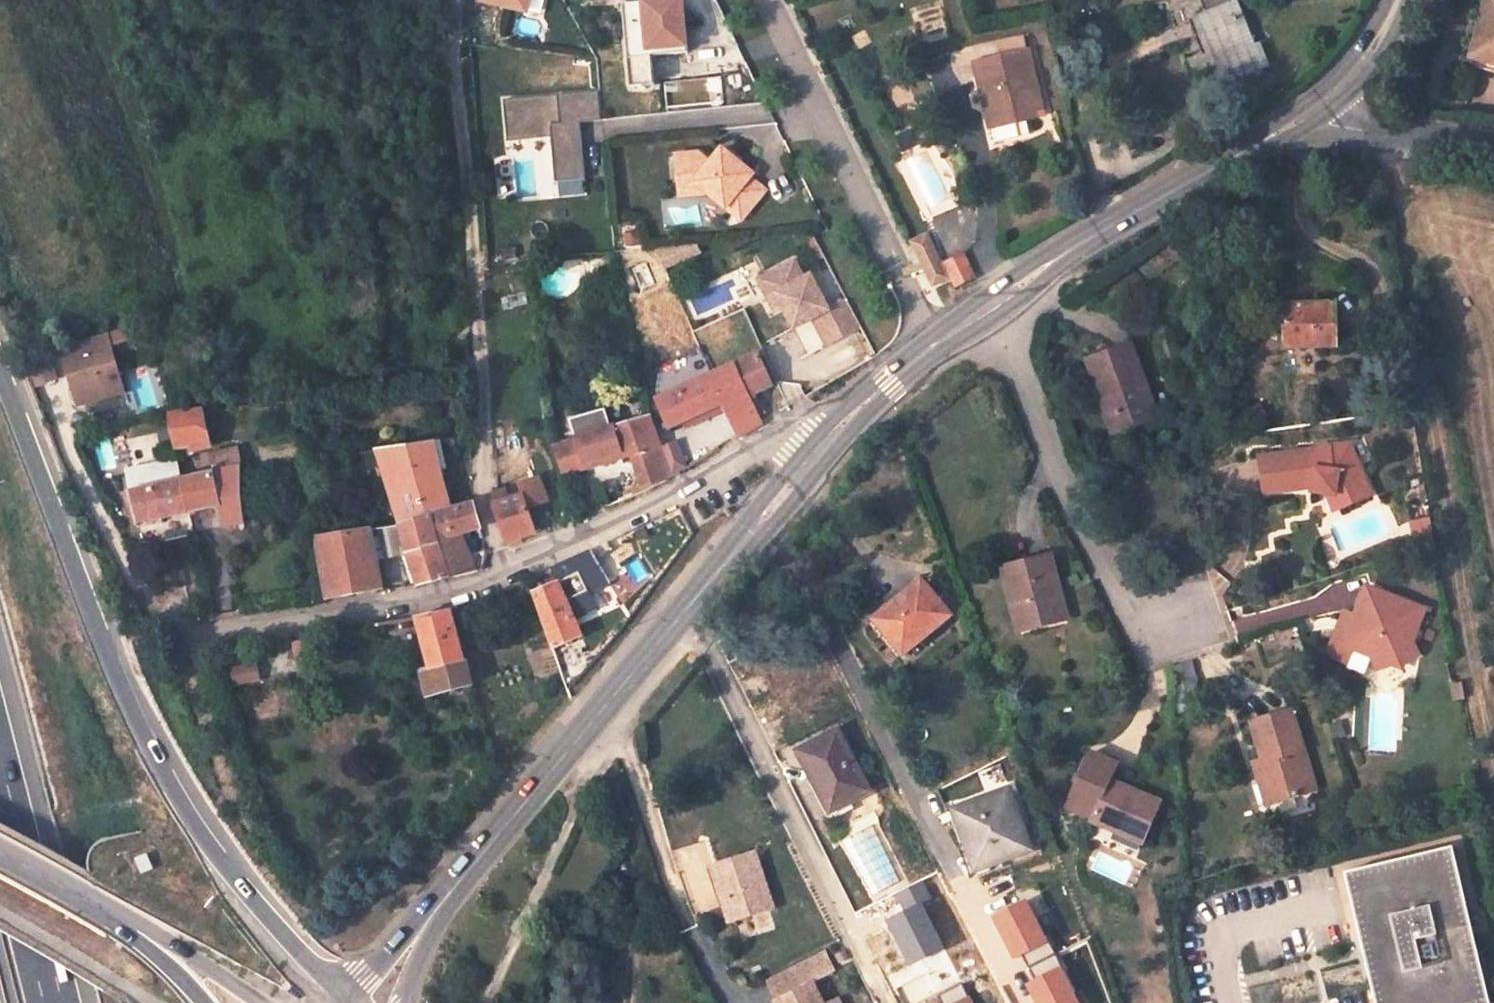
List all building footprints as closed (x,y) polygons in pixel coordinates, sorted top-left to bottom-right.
[(678,0),(619,0),(627,81),(650,78),(648,50),(682,47),(678,0)] [(1470,67),(1493,73),(1493,0),(1489,0),(1470,67)] [(1209,60),(1220,56),(1233,89),(1280,72),(1269,40),(1257,44),(1241,4),(1194,21),(1209,60)] [(1023,33),(998,43),(1003,55),(1027,45),(1023,33)] [(1029,53),(978,64),(993,126),(1043,115),(1029,53)] [(716,79),(667,82),(669,106),(717,103),(716,79)] [(579,179),(571,122),(591,119),(587,90),(493,103),(499,145),(543,139),(550,184),(579,179)] [(996,142),(1028,134),(1025,123),(994,130),(996,142)] [(737,214),(761,184),(745,172),(748,168),(717,142),(706,156),(695,147),(671,149),(674,178),(691,176),(703,186),(737,214)] [(691,176),(674,178),(675,189),(703,186),(691,176)] [(978,273),(967,250),(949,259),(960,281),(978,273)] [(790,323),(808,314),(822,340),(857,321),(842,294),(825,304),(806,269),(799,273),(790,256),(762,271),(780,304),(790,323)] [(780,304),(762,271),(754,275),(772,309),(780,304)] [(1329,304),(1278,312),(1281,349),(1332,345),(1329,304)] [(84,408),(130,393),(110,336),(65,351),(84,408)] [(1125,342),(1081,355),(1092,396),(1101,393),(1111,428),(1148,416),(1125,342)] [(752,359),(657,405),(672,436),(719,412),(731,442),(758,426),(746,400),(766,388),(752,359)] [(39,393),(60,385),(53,364),(32,372),(39,393)] [(1101,393),(1092,396),(1101,431),(1111,428),(1101,393)] [(640,490),(667,478),(657,448),(647,415),(610,429),(603,411),(569,423),(575,442),(552,451),(562,479),(586,472),(584,465),(619,455),(622,461),(630,458),(640,490)] [(198,455),(215,451),(208,418),(171,425),(178,453),(197,447),(198,455)] [(454,510),(429,439),(404,445),(430,517),(454,510)] [(464,440),(447,444),(450,454),(466,451),(464,440)] [(404,445),(379,450),(402,524),(430,517),(404,445)] [(1350,448),(1257,460),(1263,496),(1310,489),(1311,493),(1327,498),(1330,513),(1366,499),(1350,448)] [(619,455),(584,465),(586,472),(622,461),(619,455)] [(237,456),(212,460),(215,476),(185,481),(192,510),(218,506),(220,520),(245,516),(237,456)] [(130,468),(142,520),(192,510),(185,481),(180,458),(130,468)] [(506,540),(533,532),(526,508),(522,496),(541,490),(537,479),(518,485),(521,492),(496,499),(499,518),(506,540)] [(526,508),(545,502),(541,490),(522,496),(526,508)] [(476,573),(465,535),(480,532),(472,505),(454,510),(430,517),(452,578),(476,573)] [(430,517),(402,524),(418,585),(452,578),(430,517)] [(396,528),(377,532),(383,559),(402,556),(396,528)] [(381,592),(368,532),(334,539),(315,541),(330,601),(381,592)] [(1047,552),(1000,566),(1017,630),(1064,616),(1047,552)] [(603,615),(626,608),(610,559),(587,569),(603,615)] [(923,579),(869,615),(896,652),(948,618),(923,579)] [(525,599),(544,657),(561,649),(566,660),(580,653),(552,587),(525,599)] [(1421,618),(1361,593),(1348,628),(1338,624),(1324,655),(1341,662),(1347,649),(1367,657),(1383,655),(1386,672),(1403,667),(1400,650),(1410,649),(1421,618)] [(414,624),(423,662),(419,664),(426,702),(468,693),(448,617),(414,624)] [(1289,716),(1253,726),(1264,766),(1276,806),(1312,796),(1289,716)] [(831,820),(870,798),(839,738),(799,759),(831,820)] [(1093,754),(1068,810),(1093,821),(1090,827),(1114,837),(1116,831),(1118,827),(1151,841),(1167,805),(1114,779),(1119,766),(1093,754)] [(1262,811),(1276,806),(1264,766),(1251,769),(1262,811)] [(1009,791),(951,811),(959,831),(966,828),(980,871),(1031,852),(1009,791)] [(966,828),(959,831),(973,873),(980,871),(966,828)] [(758,856),(714,872),(733,930),(778,915),(758,856)] [(1348,880),(1376,1002),(1489,1002),(1456,856),(1348,880)] [(763,976),(770,994),(768,996),(771,1002),(833,1002),(830,997),(817,1002),(806,979),(829,969),(822,951),(763,976)] [(898,953),(883,960),(894,980),(908,973),(898,953)]
